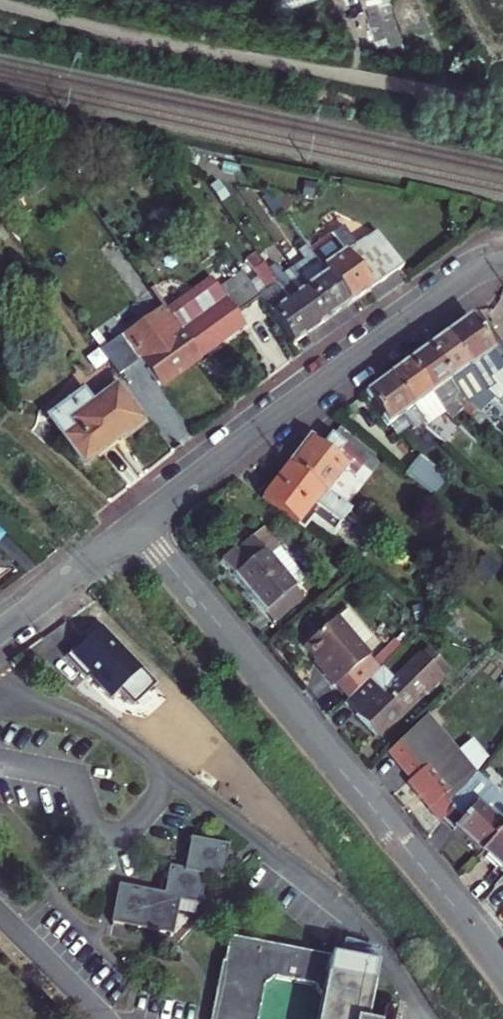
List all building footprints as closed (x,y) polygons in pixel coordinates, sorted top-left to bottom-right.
[(302,247),(344,306),(375,284),(398,267),(374,233),(341,257),(338,254),(327,262),(312,240),(302,247)] [(283,260),(302,287),(325,320),(344,306),(302,247),(283,260)] [(273,283),(308,332),(325,320),(302,287),(285,263),(268,276),(273,283)] [(231,314),(255,297),(236,270),(207,292),(235,329),(239,326),(231,314)] [(290,345),(308,332),(273,283),(266,288),(270,294),(259,302),(290,345)] [(207,292),(168,321),(195,358),(235,329),(207,292)] [(144,302),(153,315),(156,318),(152,321),(166,341),(157,348),(140,325),(109,346),(127,370),(139,361),(157,387),(195,358),(168,321),(151,297),(144,302)] [(464,325),(440,343),(471,387),(479,398),(494,411),(502,398),(502,383),(498,378),(500,376),(464,325)] [(471,387),(440,343),(421,356),(458,408),(472,420),(475,418),(459,395),(471,387)] [(462,428),(472,420),(458,408),(421,356),(402,370),(433,413),(445,405),(462,428)] [(433,413),(402,370),(384,382),(413,422),(425,439),(432,445),(436,442),(422,422),(433,413)] [(413,422),(384,382),(360,400),(383,433),(402,420),(407,426),(413,422)] [(114,389),(93,405),(84,394),(50,422),(87,467),(122,439),(125,442),(144,427),(114,389)] [(350,477),(356,469),(322,441),(315,449),(303,439),(279,469),(316,498),(339,469),(350,477)] [(413,462),(398,479),(422,498),(436,480),(413,462)] [(279,469),(253,499),(301,534),(311,523),(326,534),(331,529),(342,537),(351,524),(316,498),(279,469)] [(262,561),(272,552),(256,534),(232,555),(230,553),(216,565),(268,626),(298,601),(262,561)] [(481,546),(502,565),(502,549),(488,537),(481,546)] [(307,593),(272,552),(262,561),(298,601),(307,593)] [(364,659),(365,658),(333,620),(300,649),(322,674),(319,677),(329,689),(332,686),(342,698),(363,678),(372,669),(364,659)] [(155,684),(98,628),(82,643),(80,641),(64,658),(85,680),(89,676),(112,698),(119,690),(134,705),(155,684)] [(338,701),(368,738),(433,684),(432,682),(439,676),(426,659),(388,690),(380,678),(369,687),(363,678),(342,698),(338,701)] [(464,787),(469,780),(422,720),(379,754),(401,782),(396,786),(417,813),(418,812),(430,827),(432,825),(447,808),(456,798),(464,787)] [(432,825),(469,859),(492,834),(500,825),(502,822),(502,818),(481,797),(482,795),(468,782),(464,787),(456,798),(447,808),(432,825)] [(469,859),(493,882),(502,872),(502,828),(500,825),(492,834),(469,859)] [(198,879),(215,882),(221,851),(185,845),(180,873),(162,870),(156,900),(112,892),(106,926),(165,937),(170,903),(193,907),(198,879)] [(493,882),(502,891),(502,872),(493,882)] [(367,967),(220,940),(215,966),(212,966),(203,1018),(250,1018),(256,988),(266,982),(305,989),(312,999),(308,1018),(358,1018),(367,967)]
